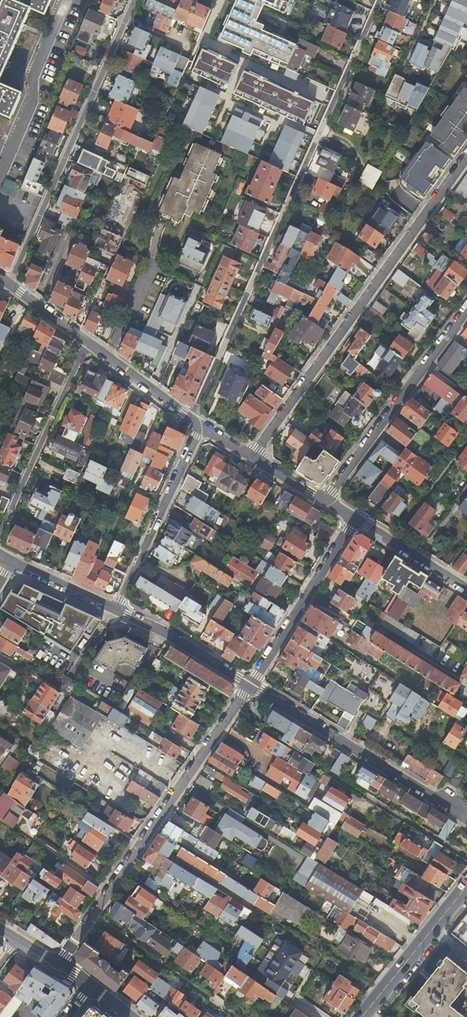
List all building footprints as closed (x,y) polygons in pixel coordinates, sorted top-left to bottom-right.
[(30,9),(44,15),(50,0),(21,0),(19,4),(10,0),(4,0),(0,10),(0,78),(30,9)] [(98,11),(108,15),(115,0),(103,0),(98,11)] [(154,0),(148,0),(145,7),(158,13),(152,26),(166,33),(173,19),(177,10),(154,0)] [(177,10),(181,0),(154,0),(177,10)] [(178,22),(200,32),(210,10),(196,3),(198,0),(181,0),(177,10),(173,19),(177,21),(178,22)] [(285,12),(291,0),(237,0),(230,17),(231,18),(228,25),(226,25),(220,39),(287,68),(297,45),(287,40),(287,38),(273,32),(273,34),(263,29),(265,25),(257,21),(265,3),(285,12)] [(331,11),(334,3),(329,0),(317,0),(316,4),(331,11)] [(386,9),(390,11),(404,17),(405,15),(403,13),(409,0),(390,0),(386,9)] [(439,72),(452,49),(455,51),(466,29),(466,30),(466,0),(453,0),(452,2),(454,3),(451,11),(448,10),(434,41),(435,41),(431,52),(427,50),(428,48),(419,43),(413,54),(415,55),(411,65),(424,70),(425,66),(439,72)] [(331,11),(325,23),(330,26),(344,32),(353,11),(334,3),(331,11)] [(104,17),(88,10),(76,38),(88,43),(92,33),(97,35),(104,17)] [(390,11),(383,26),(400,34),(401,34),(408,19),(404,17),(390,11)] [(419,24),(422,17),(415,13),(412,21),(419,24)] [(340,48),(347,33),(344,32),(330,26),(323,41),(340,48)] [(400,34),(383,26),(381,32),(378,30),(375,36),(394,45),(400,34)] [(151,34),(134,27),(127,43),(144,51),(151,34)] [(297,45),(287,68),(297,72),(306,53),(314,57),(319,47),(300,38),(297,45)] [(406,51),(410,43),(404,41),(400,48),(406,51)] [(399,51),(379,42),(369,64),(372,65),(370,70),(377,73),(385,77),(392,63),(390,61),(393,56),(396,57),(399,51)] [(72,51),(81,54),(84,47),(75,44),(72,51)] [(160,47),(153,63),(152,67),(148,75),(156,79),(160,68),(171,73),(166,83),(176,87),(188,60),(160,47)] [(208,51),(203,49),(192,72),(228,88),(238,65),(231,62),(232,60),(208,49),(208,51)] [(153,63),(127,51),(117,74),(118,74),(132,80),(140,61),(152,67),(153,63)] [(67,61),(79,67),(82,60),(70,55),(67,61)] [(250,73),(245,70),(234,93),(304,125),(314,102),(302,97),(303,95),(292,90),(291,92),(273,83),(274,81),(250,71),(250,73)] [(118,74),(108,96),(116,100),(127,105),(136,82),(132,80),(118,74)] [(395,75),(385,97),(395,102),(394,104),(405,109),(406,107),(417,112),(430,89),(418,83),(416,87),(406,83),(407,81),(395,75)] [(61,97),(58,103),(66,106),(67,107),(70,101),(75,103),(82,86),(69,80),(61,97)] [(374,89),(359,82),(351,97),(368,105),(374,89)] [(11,118),(22,93),(0,84),(0,114),(11,118)] [(199,86),(182,124),(202,133),(205,127),(203,126),(209,113),(211,114),(216,102),(214,101),(217,94),(199,86)] [(460,149),(466,139),(466,90),(464,88),(430,136),(441,144),(439,147),(451,156),(457,147),(460,149)] [(351,97),(348,105),(363,112),(364,112),(368,105),(351,97)] [(116,100),(106,122),(128,131),(132,122),(128,120),(134,108),(127,105),(116,100)] [(363,112),(348,105),(339,124),(347,128),(345,131),(352,135),(363,112)] [(66,106),(65,110),(71,113),(76,119),(79,112),(67,107),(66,106)] [(65,110),(57,107),(47,128),(61,134),(66,123),(71,113),(65,110)] [(128,120),(132,122),(138,110),(134,108),(128,120)] [(236,108),(220,142),(247,154),(262,120),(254,116),(253,118),(250,117),(251,114),(236,108)] [(128,131),(106,122),(96,143),(107,148),(112,138),(118,141),(120,138),(129,142),(133,134),(128,131)] [(270,157),(267,163),(288,172),(305,134),(287,126),(284,133),(282,132),(276,144),(278,145),(272,158),(270,157)] [(152,142),(149,149),(161,155),(171,132),(159,127),(152,142)] [(47,136),(44,135),(40,144),(45,146),(43,150),(52,153),(60,135),(51,131),(51,132),(49,132),(47,136)] [(133,134),(129,142),(148,150),(149,149),(152,142),(133,134)] [(213,172),(222,154),(196,143),(180,178),(175,176),(159,211),(181,220),(185,212),(191,215),(193,210),(200,213),(217,174),(213,172)] [(438,174),(441,176),(444,171),(442,169),(449,159),(447,157),(429,145),(422,155),(419,153),(407,168),(411,171),(403,181),(417,191),(420,193),(423,195),(430,185),(438,174)] [(341,155),(325,147),(321,157),(322,158),(319,164),(333,171),(341,155)] [(109,161),(83,149),(77,162),(78,163),(102,173),(112,177),(115,170),(107,166),(109,161)] [(47,158),(36,154),(25,179),(36,183),(47,158)] [(271,165),(263,161),(251,187),(249,187),(246,193),(270,204),(273,197),(271,196),(283,170),(271,165)] [(68,176),(65,184),(83,192),(88,181),(96,185),(102,173),(78,163),(77,166),(75,165),(72,173),(71,177),(68,176)] [(373,189),(382,173),(369,165),(360,180),(361,181),(373,189)] [(129,166),(125,175),(144,184),(148,175),(129,166)] [(453,192),(463,200),(466,194),(466,173),(453,192)] [(328,182),(336,186),(342,188),(346,180),(332,174),(328,182)] [(0,191),(12,196),(18,183),(6,178),(0,191)] [(328,182),(321,178),(314,192),(330,200),(336,186),(328,182)] [(36,183),(25,179),(21,188),(33,193),(37,184),(36,183)] [(70,228),(85,193),(83,192),(65,184),(56,204),(61,207),(60,210),(62,211),(57,222),(70,228)] [(389,195),(407,209),(414,200),(397,186),(389,195)] [(243,211),(237,223),(241,225),(255,232),(257,232),(267,211),(258,207),(254,205),(243,200),(239,209),(243,211)] [(323,203),(320,211),(321,211),(330,215),(333,208),(323,203)] [(383,204),(368,225),(379,232),(382,227),(388,231),(399,215),(383,204)] [(443,207),(439,213),(450,222),(454,216),(443,207)] [(19,223),(9,219),(7,225),(24,233),(27,227),(19,223)] [(43,242),(39,250),(48,254),(59,231),(45,225),(38,240),(43,242)] [(239,231),(232,245),(247,252),(250,246),(252,247),(256,239),(253,237),(255,232),(241,225),(239,231)] [(376,249),(385,236),(379,232),(368,225),(360,238),(376,249)] [(206,233),(190,226),(187,233),(202,240),(206,233)] [(291,226),(282,244),(291,248),(302,253),(303,249),(306,243),(310,235),(300,230),(291,226)] [(121,237),(101,228),(94,245),(113,253),(121,237)] [(87,229),(85,234),(91,237),(95,238),(97,233),(87,229)] [(310,235),(306,243),(303,249),(312,254),(321,237),(311,233),(310,235)] [(466,234),(454,249),(466,259),(466,235),(466,234)] [(202,240),(191,235),(179,262),(197,270),(200,263),(204,264),(210,252),(199,247),(202,240)] [(9,270),(20,246),(0,237),(0,265),(1,266),(7,271),(8,271),(9,271),(9,270)] [(87,256),(90,250),(86,248),(87,246),(80,243),(79,245),(74,243),(66,262),(81,269),(87,256)] [(349,249),(337,243),(328,259),(339,266),(338,267),(347,273),(353,264),(356,266),(361,258),(349,249)] [(233,255),(235,249),(223,244),(220,250),(233,255)] [(266,261),(263,268),(279,275),(284,264),(288,256),(291,248),(282,244),(273,264),(266,261)] [(458,285),(466,272),(466,270),(466,269),(461,266),(463,263),(459,260),(457,263),(450,257),(449,259),(444,255),(443,255),(441,255),(437,261),(433,258),(434,257),(417,244),(412,251),(437,270),(458,285)] [(302,253),(291,248),(288,256),(292,258),(288,266),(284,264),(279,275),(283,277),(280,281),(277,280),(277,281),(281,282),(287,285),(302,253)] [(367,249),(362,255),(373,263),(377,256),(367,249)] [(123,258),(116,254),(105,278),(109,280),(117,284),(113,292),(124,297),(127,291),(120,288),(132,261),(131,261),(133,255),(126,252),(123,258)] [(100,261),(87,256),(81,269),(73,287),(72,290),(81,294),(87,282),(90,284),(100,261)] [(225,256),(215,278),(230,286),(236,272),(237,272),(241,263),(225,256)] [(35,290),(44,269),(32,263),(28,272),(30,273),(25,283),(28,285),(35,290)] [(332,277),(329,283),(337,289),(339,291),(345,282),(346,283),(348,282),(351,278),(350,276),(351,275),(347,273),(338,267),(332,277)] [(414,294),(420,286),(398,270),(392,278),(414,294)] [(446,300),(458,285),(437,270),(427,283),(428,287),(433,290),(446,300)] [(230,286),(215,278),(204,301),(220,308),(225,300),(224,299),(230,286)] [(58,281),(49,300),(58,304),(65,307),(72,290),(73,287),(63,283),(64,280),(62,279),(61,282),(58,281)] [(329,283),(320,279),(315,287),(323,292),(329,283)] [(273,290),(269,288),(261,284),(260,287),(271,293),(267,302),(273,305),(279,293),(290,298),(300,303),(302,298),(305,294),(303,293),(294,289),(287,285),(281,282),(277,281),(273,290)] [(323,292),(319,300),(316,305),(309,316),(308,318),(317,324),(337,289),(329,283),(323,292)] [(384,289),(381,294),(388,298),(391,294),(384,289)] [(65,307),(63,311),(75,317),(85,296),(81,294),(72,290),(65,307)] [(118,311),(124,297),(113,292),(112,295),(109,294),(104,305),(118,311)] [(348,305),(352,300),(341,292),(340,295),(341,296),(339,299),(348,305)] [(161,293),(146,325),(158,330),(164,319),(177,325),(187,301),(169,293),(168,296),(161,293)] [(319,300),(305,294),(302,298),(316,305),(319,300)] [(413,309),(430,321),(435,315),(431,312),(434,308),(430,305),(433,301),(424,294),(413,309)] [(290,298),(286,306),(285,307),(295,312),(300,303),(290,298)] [(203,303),(198,300),(194,308),(200,311),(203,303)] [(371,307),(381,315),(386,309),(376,301),(371,307)] [(266,304),(263,311),(280,318),(285,307),(286,306),(282,305),(279,311),(266,304)] [(97,306),(94,305),(84,326),(94,333),(101,316),(101,315),(102,313),(98,311),(99,307),(97,306)] [(371,307),(367,313),(377,321),(381,315),(371,307)] [(272,317),(254,309),(250,318),(268,327),(272,317)] [(408,334),(416,340),(430,321),(413,309),(402,324),(411,330),(408,334)] [(41,322),(40,322),(28,314),(25,319),(23,318),(13,341),(29,348),(33,338),(34,338),(34,337),(41,322)] [(317,324),(308,318),(297,333),(313,344),(324,329),(317,324)] [(41,322),(34,337),(44,343),(39,352),(44,354),(53,335),(55,330),(41,320),(40,322),(41,322)] [(5,340),(3,339),(8,332),(10,328),(0,323),(0,351),(5,340)] [(155,337),(158,330),(146,325),(135,349),(148,355),(145,362),(158,367),(167,346),(161,344),(163,340),(155,337)] [(358,325),(354,332),(358,335),(357,337),(359,338),(350,350),(351,352),(342,365),(349,370),(347,372),(351,375),(355,370),(362,375),(362,374),(367,368),(354,359),(371,335),(358,325)] [(197,326),(189,343),(207,351),(214,333),(197,326)] [(276,327),(273,332),(282,336),(285,332),(276,327)] [(127,333),(119,351),(124,355),(130,360),(135,349),(140,339),(127,333)] [(35,373),(62,385),(68,372),(60,368),(60,369),(54,366),(65,341),(53,335),(44,354),(39,365),(35,373)] [(391,349),(403,358),(413,344),(400,335),(390,348),(391,349)] [(270,339),(263,355),(270,358),(270,359),(274,361),(265,373),(282,385),(293,368),(273,354),(280,340),(271,336),(270,339)] [(179,341),(170,362),(182,368),(183,366),(187,357),(192,347),(179,341)] [(456,341),(438,365),(450,374),(462,358),(466,361),(466,349),(456,341)] [(182,368),(171,391),(182,398),(188,403),(194,401),(214,357),(192,347),(187,357),(193,359),(191,363),(192,365),(186,377),(183,376),(187,368),(183,366),(182,368)] [(27,405),(38,410),(48,387),(23,375),(29,361),(39,365),(44,354),(39,352),(29,348),(15,379),(29,386),(22,402),(27,405)] [(390,375),(403,358),(391,349),(378,367),(390,375)] [(367,368),(362,374),(374,383),(379,377),(367,368)] [(107,379),(89,370),(81,388),(93,393),(90,399),(97,402),(107,379)] [(452,412),(464,395),(465,394),(434,371),(424,383),(424,384),(442,398),(435,407),(435,408),(448,418),(452,412)] [(235,400),(240,402),(246,390),(250,381),(234,374),(224,396),(235,401),(235,400)] [(114,382),(107,379),(97,402),(96,403),(103,406),(104,403),(119,409),(128,390),(113,383),(114,382)] [(365,382),(354,396),(367,406),(376,395),(377,395),(378,395),(379,395),(380,395),(380,394),(381,393),(381,392),(381,391),(380,390),(380,389),(379,389),(378,389),(377,389),(376,389),(376,390),(375,390),(365,382)] [(267,401),(275,407),(281,398),(263,385),(257,394),(264,399),(265,398),(267,400),(267,401)] [(337,406),(330,416),(343,426),(351,417),(354,419),(353,421),(354,422),(355,424),(357,424),(358,423),(359,421),(359,420),(359,418),(367,406),(354,396),(346,390),(335,404),(337,406)] [(250,422),(259,429),(273,410),(251,394),(239,411),(251,420),(250,422)] [(466,419),(466,397),(464,395),(452,412),(465,422),(466,419)] [(402,413),(421,427),(431,412),(413,398),(402,413)] [(25,409),(27,405),(22,402),(16,415),(21,418),(17,427),(12,425),(9,432),(17,436),(23,438),(25,434),(27,435),(36,414),(25,409)] [(68,427),(63,436),(75,441),(82,424),(86,416),(73,410),(69,417),(68,416),(64,425),(68,427)] [(97,417),(91,415),(86,426),(92,429),(97,417)] [(395,438),(407,446),(412,439),(417,433),(398,419),(388,432),(395,438)] [(443,424),(434,436),(448,446),(459,432),(458,431),(445,422),(443,424)] [(92,429),(86,426),(78,443),(92,449),(96,440),(89,437),(92,429)] [(167,426),(163,436),(149,466),(160,471),(169,452),(160,448),(163,443),(178,450),(179,450),(186,435),(183,433),(184,431),(177,427),(176,430),(167,426)] [(315,428),(308,437),(315,443),(319,445),(326,436),(315,428)] [(325,450),(331,455),(344,438),(332,428),(326,436),(319,445),(322,448),(325,450)] [(400,455),(393,465),(402,471),(406,474),(419,457),(420,455),(423,451),(433,437),(421,428),(417,433),(412,439),(421,445),(414,454),(406,447),(400,455)] [(464,431),(460,428),(458,431),(459,432),(466,438),(466,433),(464,431)] [(308,437),(297,429),(288,441),(300,450),(293,460),(300,466),(307,456),(309,452),(315,443),(308,437)] [(119,475),(131,480),(134,475),(140,461),(143,454),(138,452),(136,451),(139,445),(141,445),(146,434),(139,431),(121,469),(119,475)] [(143,454),(140,461),(149,466),(163,436),(153,431),(143,454)] [(17,436),(9,432),(0,451),(0,464),(10,468),(12,464),(13,464),(21,446),(14,443),(17,436)] [(63,436),(59,434),(52,449),(76,460),(75,462),(84,467),(85,465),(87,458),(92,449),(78,443),(75,441),(63,436)] [(319,445),(315,443),(309,452),(313,455),(318,448),(321,450),(322,448),(319,445)] [(367,460),(356,475),(370,485),(372,483),(376,477),(381,470),(372,463),(379,454),(393,465),(400,455),(386,445),(383,449),(378,445),(369,457),(367,460)] [(455,462),(466,470),(466,446),(455,462)] [(300,466),(297,472),(318,484),(325,483),(341,462),(331,455),(325,450),(318,460),(317,460),(316,460),(315,460),(314,460),(312,459),(313,458),(312,457),(311,458),(307,456),(300,466)] [(216,482),(219,477),(226,464),(222,462),(224,457),(216,453),(205,472),(212,476),(210,479),(216,482)] [(419,457),(406,474),(419,485),(432,467),(423,460),(419,457)] [(98,489),(103,478),(108,468),(91,460),(87,458),(85,465),(88,467),(83,477),(98,484),(97,488),(98,489)] [(41,459),(38,465),(56,474),(60,468),(41,459)] [(11,469),(10,468),(0,464),(0,481),(1,482),(2,480),(5,481),(11,469)] [(230,467),(226,464),(219,477),(216,482),(215,483),(228,491),(229,489),(240,496),(251,479),(256,470),(247,465),(247,466),(248,466),(241,477),(237,474),(239,470),(231,465),(230,467)] [(393,465),(386,473),(381,481),(377,486),(369,498),(377,503),(388,488),(389,489),(402,471),(393,465)] [(160,471),(149,466),(149,467),(146,466),(145,468),(148,469),(140,487),(146,490),(148,486),(157,490),(164,474),(160,471)] [(70,469),(69,469),(65,478),(77,484),(81,474),(70,469)] [(189,474),(182,488),(193,495),(205,502),(213,487),(211,485),(206,493),(205,493),(206,490),(200,486),(202,483),(189,474)] [(372,483),(377,486),(381,481),(376,477),(372,483)] [(110,495),(115,483),(103,478),(98,489),(110,495)] [(255,509),(258,511),(272,488),(257,479),(247,495),(254,500),(252,503),(254,504),(256,501),(259,502),(255,509)] [(398,484),(382,507),(393,515),(403,501),(401,499),(399,497),(404,489),(398,484)] [(453,502),(466,513),(466,484),(453,502)] [(50,508),(54,510),(61,493),(51,488),(48,494),(39,490),(32,506),(41,510),(38,516),(44,519),(50,508)] [(72,494),(80,497),(82,492),(74,488),(72,494)] [(283,508),(288,511),(302,520),(303,520),(311,525),(319,512),(296,498),(285,491),(280,499),(278,498),(273,506),(280,511),(281,511),(283,508)] [(145,507),(149,498),(142,495),(137,493),(126,517),(138,522),(145,507)] [(4,512),(11,499),(3,495),(1,500),(0,499),(0,510),(4,512)] [(205,502),(193,495),(185,508),(213,525),(222,512),(205,502)] [(409,524),(427,537),(434,528),(438,523),(431,518),(436,511),(425,503),(409,524)] [(69,517),(63,514),(54,534),(71,542),(80,522),(74,519),(75,516),(75,515),(75,514),(73,513),(72,513),(70,514),(69,517)] [(189,529),(211,542),(217,532),(195,519),(189,529)] [(183,546),(184,546),(192,533),(174,522),(170,528),(165,534),(183,546)] [(320,530),(331,537),(335,531),(322,523),(318,529),(320,530)] [(29,553),(32,546),(37,535),(17,526),(9,544),(29,553)] [(40,528),(37,535),(32,546),(36,548),(37,544),(47,548),(54,534),(40,528)] [(278,544),(301,558),(308,545),(304,542),(307,538),(295,530),(292,535),(291,534),(287,541),(281,538),(278,544)] [(316,537),(327,544),(331,537),(320,530),(316,537)] [(96,559),(98,556),(95,555),(99,545),(94,542),(96,538),(101,540),(103,536),(93,531),(87,545),(77,568),(73,577),(73,578),(85,584),(90,572),(96,559)] [(277,539),(268,533),(265,538),(273,544),(274,544),(277,539)] [(183,546),(165,534),(160,544),(159,543),(152,555),(171,566),(183,546)] [(355,537),(342,557),(353,564),(355,561),(357,562),(361,557),(363,559),(374,542),(367,538),(362,534),(355,537)] [(265,538),(264,538),(260,546),(269,551),(273,544),(265,538)] [(116,540),(105,564),(120,571),(125,573),(126,574),(129,567),(118,562),(125,545),(116,540)] [(87,545),(78,541),(68,564),(77,568),(87,545)] [(226,552),(232,556),(238,545),(233,542),(226,552)] [(40,564),(48,567),(54,554),(46,550),(40,564)] [(263,560),(272,565),(288,575),(297,562),(281,552),(274,561),(273,560),(276,555),(269,551),(263,560)] [(463,575),(466,569),(466,556),(466,555),(466,553),(465,552),(453,568),(463,575)] [(228,586),(234,578),(224,571),(196,554),(191,563),(228,586)] [(249,588),(259,572),(256,571),(233,556),(224,571),(234,578),(249,588)] [(387,570),(382,578),(395,585),(392,590),(399,595),(405,585),(407,586),(410,581),(417,585),(414,591),(418,593),(427,579),(428,576),(415,568),(396,556),(387,570)] [(356,595),(367,602),(382,578),(387,570),(368,559),(360,573),(367,578),(356,595)] [(260,573),(265,576),(281,586),(288,575),(272,565),(263,560),(256,571),(259,572),(260,573)] [(329,578),(330,578),(340,585),(344,577),(350,580),(354,574),(338,563),(329,578)] [(104,565),(100,574),(94,588),(104,592),(114,570),(104,565)] [(97,575),(90,572),(85,584),(94,588),(100,574),(97,573),(97,575)] [(265,576),(260,573),(259,576),(263,578),(257,589),(273,600),(282,587),(281,586),(265,576)] [(185,599),(189,592),(162,574),(155,585),(156,585),(183,602),(185,599)] [(156,585),(155,585),(141,576),(135,585),(140,588),(136,595),(147,601),(149,597),(156,585)] [(443,589),(427,579),(418,593),(429,601),(431,598),(429,597),(431,595),(436,599),(443,589)] [(12,604),(8,614),(45,637),(46,636),(72,653),(93,616),(22,584),(15,600),(13,599),(11,603),(12,604)] [(179,608),(183,602),(156,585),(149,597),(168,609),(170,608),(176,612),(179,608)] [(399,595),(398,597),(406,602),(413,590),(407,586),(405,585),(399,595)] [(331,602),(347,612),(355,598),(339,588),(331,602)] [(286,610),(255,591),(243,610),(254,616),(274,629),(286,610)] [(214,614),(226,599),(220,596),(210,610),(211,612),(214,614)] [(461,597),(447,618),(455,624),(456,622),(464,611),(466,606),(466,601),(461,597)] [(200,608),(185,599),(183,602),(179,608),(185,612),(183,614),(200,624),(205,615),(198,611),(200,608)] [(220,624),(233,603),(226,599),(214,614),(211,619),(220,624)] [(320,632),(328,637),(335,626),(340,628),(343,624),(339,622),(313,605),(302,621),(307,624),(320,632)] [(382,611),(372,627),(376,630),(381,623),(386,614),(382,611)] [(456,622),(466,629),(466,612),(464,611),(456,622)] [(386,614),(381,623),(400,635),(400,634),(407,638),(406,639),(413,643),(418,634),(387,614),(386,614)] [(274,629),(254,616),(252,620),(249,619),(247,622),(248,622),(239,637),(240,637),(244,640),(257,648),(261,650),(274,629)] [(235,634),(220,624),(211,619),(207,627),(212,630),(211,631),(229,642),(235,634)] [(9,620),(1,633),(19,644),(26,631),(9,620)] [(360,620),(353,631),(369,641),(375,631),(376,630),(372,627),(360,620)] [(316,638),(320,632),(307,624),(304,630),(316,638)] [(317,638),(316,638),(304,630),(299,627),(291,639),(309,650),(317,655),(325,643),(317,638)] [(369,641),(353,631),(348,640),(365,651),(365,650),(379,659),(384,650),(369,641)] [(369,641),(384,650),(439,684),(453,693),(459,684),(375,631),(369,641)] [(240,637),(239,637),(235,634),(229,642),(222,655),(234,662),(239,654),(249,661),(257,648),(244,640),(242,644),(236,640),(238,639),(240,637)] [(26,652),(0,636),(0,649),(11,656),(15,651),(24,656),(26,652)] [(108,642),(95,662),(108,670),(114,673),(120,664),(128,662),(137,667),(141,659),(142,659),(144,656),(143,656),(148,648),(127,637),(127,636),(108,642)] [(324,659),(317,655),(309,650),(291,639),(285,650),(305,662),(309,656),(321,664),(324,659)] [(232,684),(171,647),(166,656),(230,695),(233,692),(232,684)] [(305,662),(285,650),(278,660),(296,671),(305,676),(310,669),(311,669),(313,667),(305,662)] [(317,670),(321,664),(309,656),(305,662),(313,667),(315,669),(317,670)] [(164,663),(156,658),(148,670),(156,675),(164,663)] [(4,682),(8,675),(14,679),(18,673),(0,663),(0,688),(4,682)] [(126,681),(138,688),(147,673),(139,668),(133,679),(129,677),(126,681)] [(323,687),(326,682),(312,673),(314,671),(311,669),(310,669),(305,676),(323,687)] [(329,677),(317,670),(315,669),(314,671),(312,673),(326,682),(329,677)] [(321,695),(325,688),(323,687),(305,676),(296,671),(287,687),(301,695),(306,686),(321,695)] [(356,678),(351,675),(350,676),(344,686),(348,689),(342,698),(359,709),(365,699),(369,694),(352,684),(356,678)] [(348,689),(344,686),(329,677),(326,682),(323,687),(325,688),(342,698),(348,689)] [(75,686),(62,678),(57,687),(69,694),(75,686)] [(190,678),(182,691),(201,702),(209,689),(190,678)] [(50,717),(54,711),(50,710),(61,693),(44,683),(34,699),(30,705),(29,705),(23,713),(41,724),(47,715),(50,717)] [(413,691),(401,683),(391,701),(393,702),(402,708),(413,691)] [(139,692),(126,713),(134,718),(148,726),(162,702),(139,688),(137,690),(139,692)] [(182,691),(177,688),(167,705),(182,714),(190,719),(201,702),(182,691)] [(346,730),(359,709),(342,698),(325,688),(321,695),(318,700),(326,705),(327,703),(345,714),(338,725),(346,730)] [(439,707),(453,716),(458,719),(461,721),(466,712),(466,708),(461,704),(462,703),(441,689),(436,698),(442,702),(439,707)] [(402,708),(393,702),(385,715),(394,721),(397,718),(407,724),(409,723),(413,717),(412,716),(417,719),(420,717),(431,702),(428,700),(413,691),(402,708)] [(101,714),(71,695),(59,715),(49,729),(54,733),(54,732),(80,748),(101,714)] [(111,712),(107,718),(123,727),(129,717),(114,707),(113,708),(111,706),(108,710),(111,712)] [(282,740),(290,745),(301,727),(270,709),(269,711),(271,712),(270,714),(275,717),(271,724),(286,733),(282,740)] [(190,719),(182,714),(173,728),(190,738),(198,724),(190,719)] [(368,714),(362,725),(372,731),(378,720),(368,714)] [(458,719),(444,741),(454,748),(466,728),(466,725),(461,721),(458,719)] [(124,727),(119,732),(130,742),(135,737),(124,727)] [(290,745),(302,752),(307,744),(312,734),(301,727),(290,745)] [(257,744),(277,757),(280,758),(288,747),(264,732),(260,730),(253,742),(257,744)] [(162,744),(159,749),(175,758),(181,749),(157,734),(154,739),(162,744)] [(307,744),(322,753),(328,744),(312,734),(307,744)] [(26,752),(0,736),(0,760),(7,749),(11,751),(12,750),(23,757),(26,752)] [(236,765),(238,766),(244,757),(237,752),(222,743),(216,752),(231,761),(236,765)] [(288,747),(280,758),(283,760),(291,749),(288,747)] [(328,759),(335,763),(342,753),(335,748),(328,759)] [(216,752),(210,761),(228,773),(232,772),(236,765),(231,761),(216,752)] [(289,763),(307,775),(314,763),(296,752),(289,763)] [(335,763),(331,770),(337,774),(348,756),(342,753),(335,763)] [(427,777),(425,780),(437,787),(442,778),(444,775),(408,753),(403,760),(410,764),(409,766),(427,777)] [(266,775),(296,793),(307,775),(289,763),(283,760),(280,758),(277,757),(266,775)] [(449,761),(444,772),(452,776),(457,765),(449,761)] [(357,775),(372,784),(378,775),(362,765),(357,775)] [(14,772),(5,766),(3,767),(1,766),(0,767),(0,770),(10,777),(14,772)] [(233,781),(207,766),(204,769),(230,785),(231,784),(233,781)] [(140,769),(133,781),(160,797),(168,786),(140,769)] [(451,779),(449,783),(452,784),(455,786),(457,783),(462,776),(456,772),(451,779)] [(36,782),(21,773),(13,785),(28,795),(36,782)] [(325,774),(321,781),(328,785),(332,779),(325,774)] [(211,782),(200,775),(196,782),(207,789),(211,782)] [(305,798),(316,780),(307,775),(296,793),(305,798)] [(372,784),(368,790),(370,792),(372,790),(374,791),(377,787),(380,789),(379,790),(381,792),(382,790),(388,793),(387,797),(393,800),(394,799),(400,803),(406,792),(378,775),(372,784)] [(261,792),(266,783),(260,779),(256,776),(250,786),(261,792)] [(122,779),(113,777),(110,792),(122,795),(120,807),(139,811),(140,808),(131,806),(134,795),(119,791),(122,779)] [(160,797),(133,781),(128,789),(155,806),(160,797)] [(278,799),(283,792),(268,782),(263,790),(278,799)] [(231,784),(230,785),(227,790),(246,802),(250,796),(231,784)] [(330,800),(328,803),(343,812),(351,799),(332,787),(326,795),(332,799),(331,801),(330,800)] [(406,792),(400,803),(425,819),(426,817),(432,808),(406,792)] [(5,793),(0,800),(0,819),(3,821),(18,801),(5,793)] [(328,803),(314,794),(313,797),(314,798),(309,808),(315,812),(329,820),(336,824),(339,818),(343,812),(328,803)] [(299,814),(305,806),(289,796),(282,808),(289,812),(291,809),(299,814)] [(193,798),(184,813),(185,813),(199,822),(202,824),(206,826),(207,827),(213,818),(205,813),(208,807),(193,798)] [(34,812),(18,801),(3,821),(13,828),(22,814),(29,819),(34,812)] [(108,805),(102,816),(110,821),(127,831),(134,821),(116,810),(108,805)] [(282,830),(284,827),(252,807),(249,812),(246,810),(244,813),(247,815),(279,835),(280,833),(282,830)] [(432,808),(426,817),(443,828),(447,822),(449,819),(432,808)] [(184,813),(178,809),(175,813),(182,817),(185,813),(184,813)] [(329,820),(315,812),(308,824),(322,833),(329,820)] [(365,825),(343,812),(339,818),(345,822),(342,828),(358,837),(365,825)] [(110,832),(113,827),(109,824),(96,816),(93,821),(89,818),(81,831),(87,835),(84,840),(98,850),(110,832)] [(226,839),(231,841),(236,834),(236,833),(263,849),(264,848),(265,848),(265,847),(266,847),(266,846),(267,846),(267,845),(268,844),(268,843),(268,842),(268,840),(230,818),(227,822),(223,820),(216,832),(223,837),(224,837),(226,839)] [(176,844),(179,839),(184,831),(169,821),(160,834),(176,844)] [(215,850),(223,837),(216,832),(214,831),(207,827),(206,826),(202,824),(199,822),(191,835),(198,839),(215,850)] [(322,833),(308,824),(304,822),(297,834),(302,837),(309,841),(315,845),(322,833)] [(447,822),(443,828),(440,834),(447,838),(454,826),(447,822)] [(294,838),(296,834),(284,827),(282,830),(280,833),(293,840),(294,838)] [(213,860),(219,852),(215,850),(198,839),(191,835),(184,831),(179,839),(213,860)] [(429,851),(399,832),(393,842),(423,860),(429,851)] [(211,877),(270,914),(275,905),(267,900),(254,892),(176,844),(160,834),(160,833),(150,847),(151,847),(167,858),(172,850),(178,854),(188,861),(187,864),(193,867),(195,865),(212,876),(211,877)] [(318,847),(315,845),(309,841),(302,837),(300,842),(295,848),(295,849),(302,852),(309,857),(311,858),(318,847)] [(338,843),(328,837),(321,849),(314,860),(316,861),(318,859),(325,863),(338,843)] [(86,868),(95,854),(71,838),(69,840),(72,842),(69,847),(75,851),(71,857),(86,868)] [(32,859),(40,847),(34,842),(25,855),(32,859)] [(429,851),(423,860),(430,864),(447,875),(455,862),(438,852),(442,846),(435,842),(429,851)] [(459,856),(442,846),(438,852),(455,862),(459,856)] [(174,862),(167,858),(151,847),(144,858),(161,868),(155,878),(155,881),(160,884),(168,872),(174,862)] [(12,861),(0,853),(0,878),(3,874),(11,862),(12,861)] [(34,860),(32,859),(25,855),(17,866),(31,876),(32,877),(34,878),(35,879),(37,875),(31,871),(28,869),(34,860)] [(253,868),(258,860),(250,855),(245,863),(253,868)] [(316,861),(314,860),(311,858),(309,857),(299,871),(311,879),(317,869),(320,864),(316,861)] [(31,876),(17,866),(11,862),(3,874),(11,880),(10,882),(10,885),(13,887),(16,886),(17,884),(23,888),(31,876)] [(199,877),(174,862),(168,872),(193,888),(199,877)] [(93,896),(99,887),(64,863),(57,872),(55,871),(53,873),(63,880),(72,886),(73,887),(75,884),(83,890),(93,896)] [(317,869),(311,879),(306,887),(307,888),(342,910),(349,914),(359,897),(363,890),(320,864),(317,869)] [(426,872),(423,877),(436,886),(439,888),(444,880),(447,875),(430,864),(426,872)] [(46,876),(49,871),(43,866),(39,871),(43,874),(42,877),(47,880),(48,878),(46,876)] [(412,871),(405,866),(397,879),(404,883),(407,885),(423,894),(428,885),(434,889),(436,886),(423,877),(415,873),(412,871)] [(416,866),(412,871),(415,873),(423,877),(426,872),(416,866)] [(63,880),(53,873),(49,871),(46,876),(48,878),(47,880),(57,888),(63,880)] [(217,889),(199,877),(193,888),(211,899),(217,889)] [(50,889),(35,879),(34,878),(30,885),(30,888),(37,893),(34,898),(34,899),(39,903),(41,902),(50,889)] [(156,891),(160,884),(155,881),(150,878),(146,884),(156,891)] [(275,887),(262,878),(254,892),(267,900),(275,887)] [(407,885),(404,883),(399,891),(407,895),(409,899),(407,904),(402,903),(394,899),(389,906),(413,921),(419,925),(428,911),(434,901),(430,899),(423,894),(407,885)] [(81,893),(83,890),(75,884),(73,887),(81,893)] [(154,895),(139,885),(125,906),(136,913),(143,918),(149,910),(152,913),(155,909),(151,907),(158,897),(154,895)] [(77,908),(86,896),(81,893),(73,887),(72,886),(65,896),(63,894),(61,897),(77,908)] [(229,901),(230,899),(231,897),(217,889),(211,899),(205,908),(219,917),(229,901)] [(371,902),(374,896),(363,890),(359,897),(370,903),(371,902)] [(76,920),(82,911),(77,908),(61,897),(54,892),(47,903),(54,908),(52,912),(52,914),(57,917),(59,917),(63,911),(76,920)] [(269,915),(280,922),(284,915),(296,924),(298,922),(300,923),(298,927),(304,931),(314,916),(320,920),(323,916),(320,914),(317,912),(307,906),(299,901),(287,894),(285,893),(284,892),(275,905),(270,914),(269,915)] [(204,906),(206,897),(197,895),(195,903),(204,906)] [(389,906),(374,896),(371,902),(409,925),(411,924),(413,921),(389,906)] [(243,911),(246,906),(234,899),(231,897),(230,899),(229,901),(243,911)] [(243,911),(229,901),(219,917),(233,926),(243,911)] [(125,906),(119,902),(110,915),(117,920),(120,917),(129,923),(130,922),(136,913),(125,906)] [(391,949),(396,943),(365,924),(359,920),(349,914),(342,910),(334,923),(346,930),(351,922),(356,926),(355,927),(364,932),(362,934),(389,951),(391,949)] [(16,915),(9,911),(4,918),(12,922),(16,915)] [(157,928),(143,918),(136,913),(130,922),(133,924),(131,928),(135,931),(134,933),(148,942),(157,928)] [(451,934),(466,946),(466,914),(463,919),(451,934)] [(271,928),(274,924),(266,919),(263,923),(271,928)] [(59,945),(60,943),(33,923),(27,932),(52,947),(59,945)] [(258,949),(264,939),(242,926),(236,935),(240,937),(246,941),(242,949),(239,960),(237,968),(243,972),(253,956),(248,953),(253,946),(258,949)] [(162,931),(157,928),(148,942),(168,956),(171,953),(178,942),(176,941),(173,939),(171,943),(159,935),(162,931)] [(106,932),(95,948),(110,959),(112,961),(119,965),(124,957),(123,957),(129,949),(123,944),(106,932)] [(362,963),(372,946),(358,937),(349,932),(339,949),(362,963)] [(95,948),(86,942),(78,954),(79,961),(117,991),(130,973),(124,969),(122,971),(119,972),(111,965),(110,962),(109,961),(110,959),(95,948)] [(178,958),(176,961),(192,972),(201,958),(195,954),(186,947),(185,947),(183,946),(178,942),(171,953),(178,958)] [(209,963),(213,966),(221,954),(204,942),(198,949),(195,954),(201,958),(209,963)] [(189,943),(186,947),(195,954),(198,949),(189,943)] [(462,1015),(451,1006),(465,988),(464,986),(466,982),(466,973),(447,956),(443,961),(444,962),(440,966),(439,965),(413,999),(420,1004),(417,1009),(426,1016),(460,1016),(462,1015)] [(140,960),(130,972),(134,975),(137,971),(154,983),(159,976),(160,974),(140,960)] [(262,983),(270,972),(251,960),(244,971),(262,983)] [(233,965),(227,961),(220,971),(226,975),(233,965)] [(226,975),(220,971),(213,966),(209,963),(202,974),(216,983),(214,986),(217,989),(226,976),(226,975)] [(18,990),(29,975),(16,965),(5,981),(18,990)] [(248,975),(243,972),(237,968),(233,965),(226,975),(226,976),(240,987),(248,975)] [(35,966),(29,975),(18,990),(16,992),(12,998),(0,1015),(0,1016),(9,1016),(22,1000),(29,1004),(33,997),(36,999),(35,1001),(37,1002),(38,1000),(41,1001),(33,1011),(40,1016),(54,1016),(72,993),(70,987),(35,966)] [(276,995),(248,975),(240,987),(234,996),(240,1001),(245,994),(255,1001),(259,995),(264,999),(265,997),(272,1001),(276,995)] [(353,997),(358,990),(349,984),(351,981),(341,975),(331,990),(330,990),(324,999),(326,1000),(324,1003),(335,1010),(337,1008),(342,1011),(346,1014),(356,999),(353,997)] [(171,1003),(179,991),(159,976),(154,983),(150,988),(169,1002),(171,1003)] [(125,991),(140,1002),(147,993),(150,988),(135,977),(125,991)] [(12,998),(0,990),(0,1015),(12,998)] [(180,1009),(185,1002),(181,1000),(182,998),(184,999),(186,996),(179,991),(171,1003),(176,1007),(180,1009)] [(316,1001),(302,992),(298,999),(311,1008),(316,1001)] [(140,1002),(137,1006),(151,1016),(161,1004),(147,993),(140,1002)] [(276,1004),(281,998),(276,995),(272,1001),(276,1004)] [(201,1012),(186,1001),(185,1002),(180,1009),(191,1016),(198,1016),(201,1012)] [(185,1016),(180,1013),(178,1015),(173,1011),(176,1007),(171,1003),(169,1002),(158,1016),(185,1016)] [(306,1015),(291,1005),(282,1016),(309,1016),(306,1015)] [(96,1006),(89,1007),(86,1011),(81,1016),(110,1016),(96,1006)]
